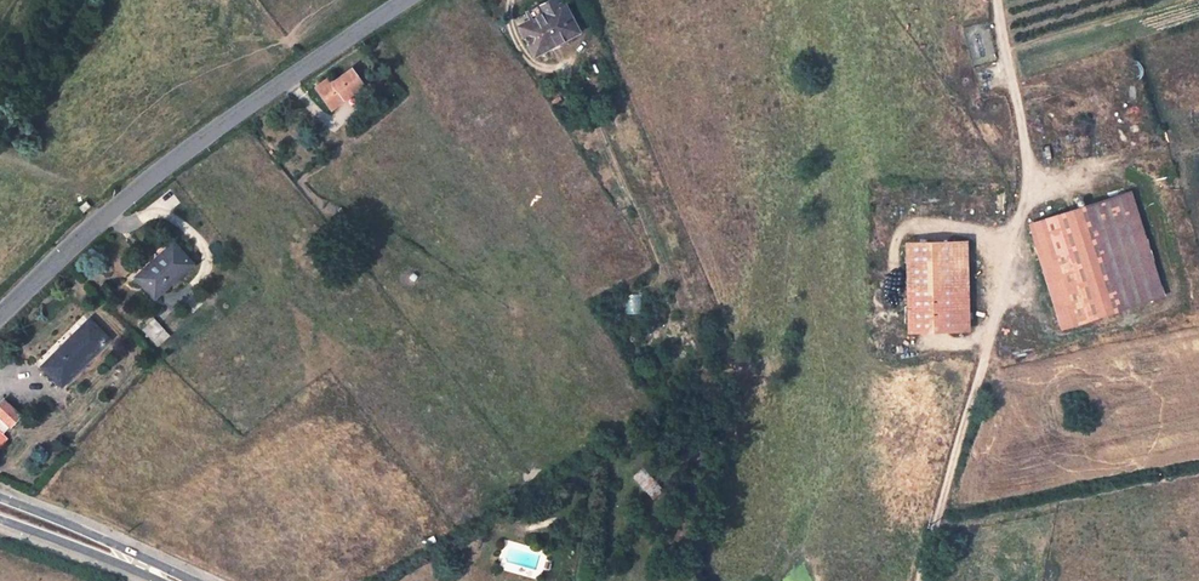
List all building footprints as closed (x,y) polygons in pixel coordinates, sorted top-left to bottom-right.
[(534,55),(577,32),(562,4),(558,6),(554,0),(551,0),(541,6),(545,13),(530,21),(519,27),(534,55)] [(526,13),(530,21),(545,13),(541,6),(526,13)] [(315,88),(331,109),(362,85),(350,69),(333,82),(329,77),(315,88)] [(1135,191),(1041,219),(1075,322),(1169,293),(1135,191)] [(86,202),(80,208),(84,212),(90,206),(86,202)] [(970,242),(909,243),(910,334),(971,333),(970,242)] [(150,265),(136,278),(154,297),(191,263),(174,244),(150,265)] [(152,321),(162,332),(164,330),(154,318),(152,321)] [(43,366),(62,384),(108,338),(89,320),(43,366)] [(162,332),(152,321),(142,329),(152,341),(162,332)] [(171,342),(157,354),(160,358),(174,346),(171,342)] [(0,403),(0,431),(3,434),(7,430),(20,416),(3,400),(0,403)] [(0,431),(0,448),(8,438),(3,434),(0,431)] [(633,478),(654,500),(667,487),(647,465),(633,478)] [(532,510),(539,506),(534,494),(526,498),(532,510)]
